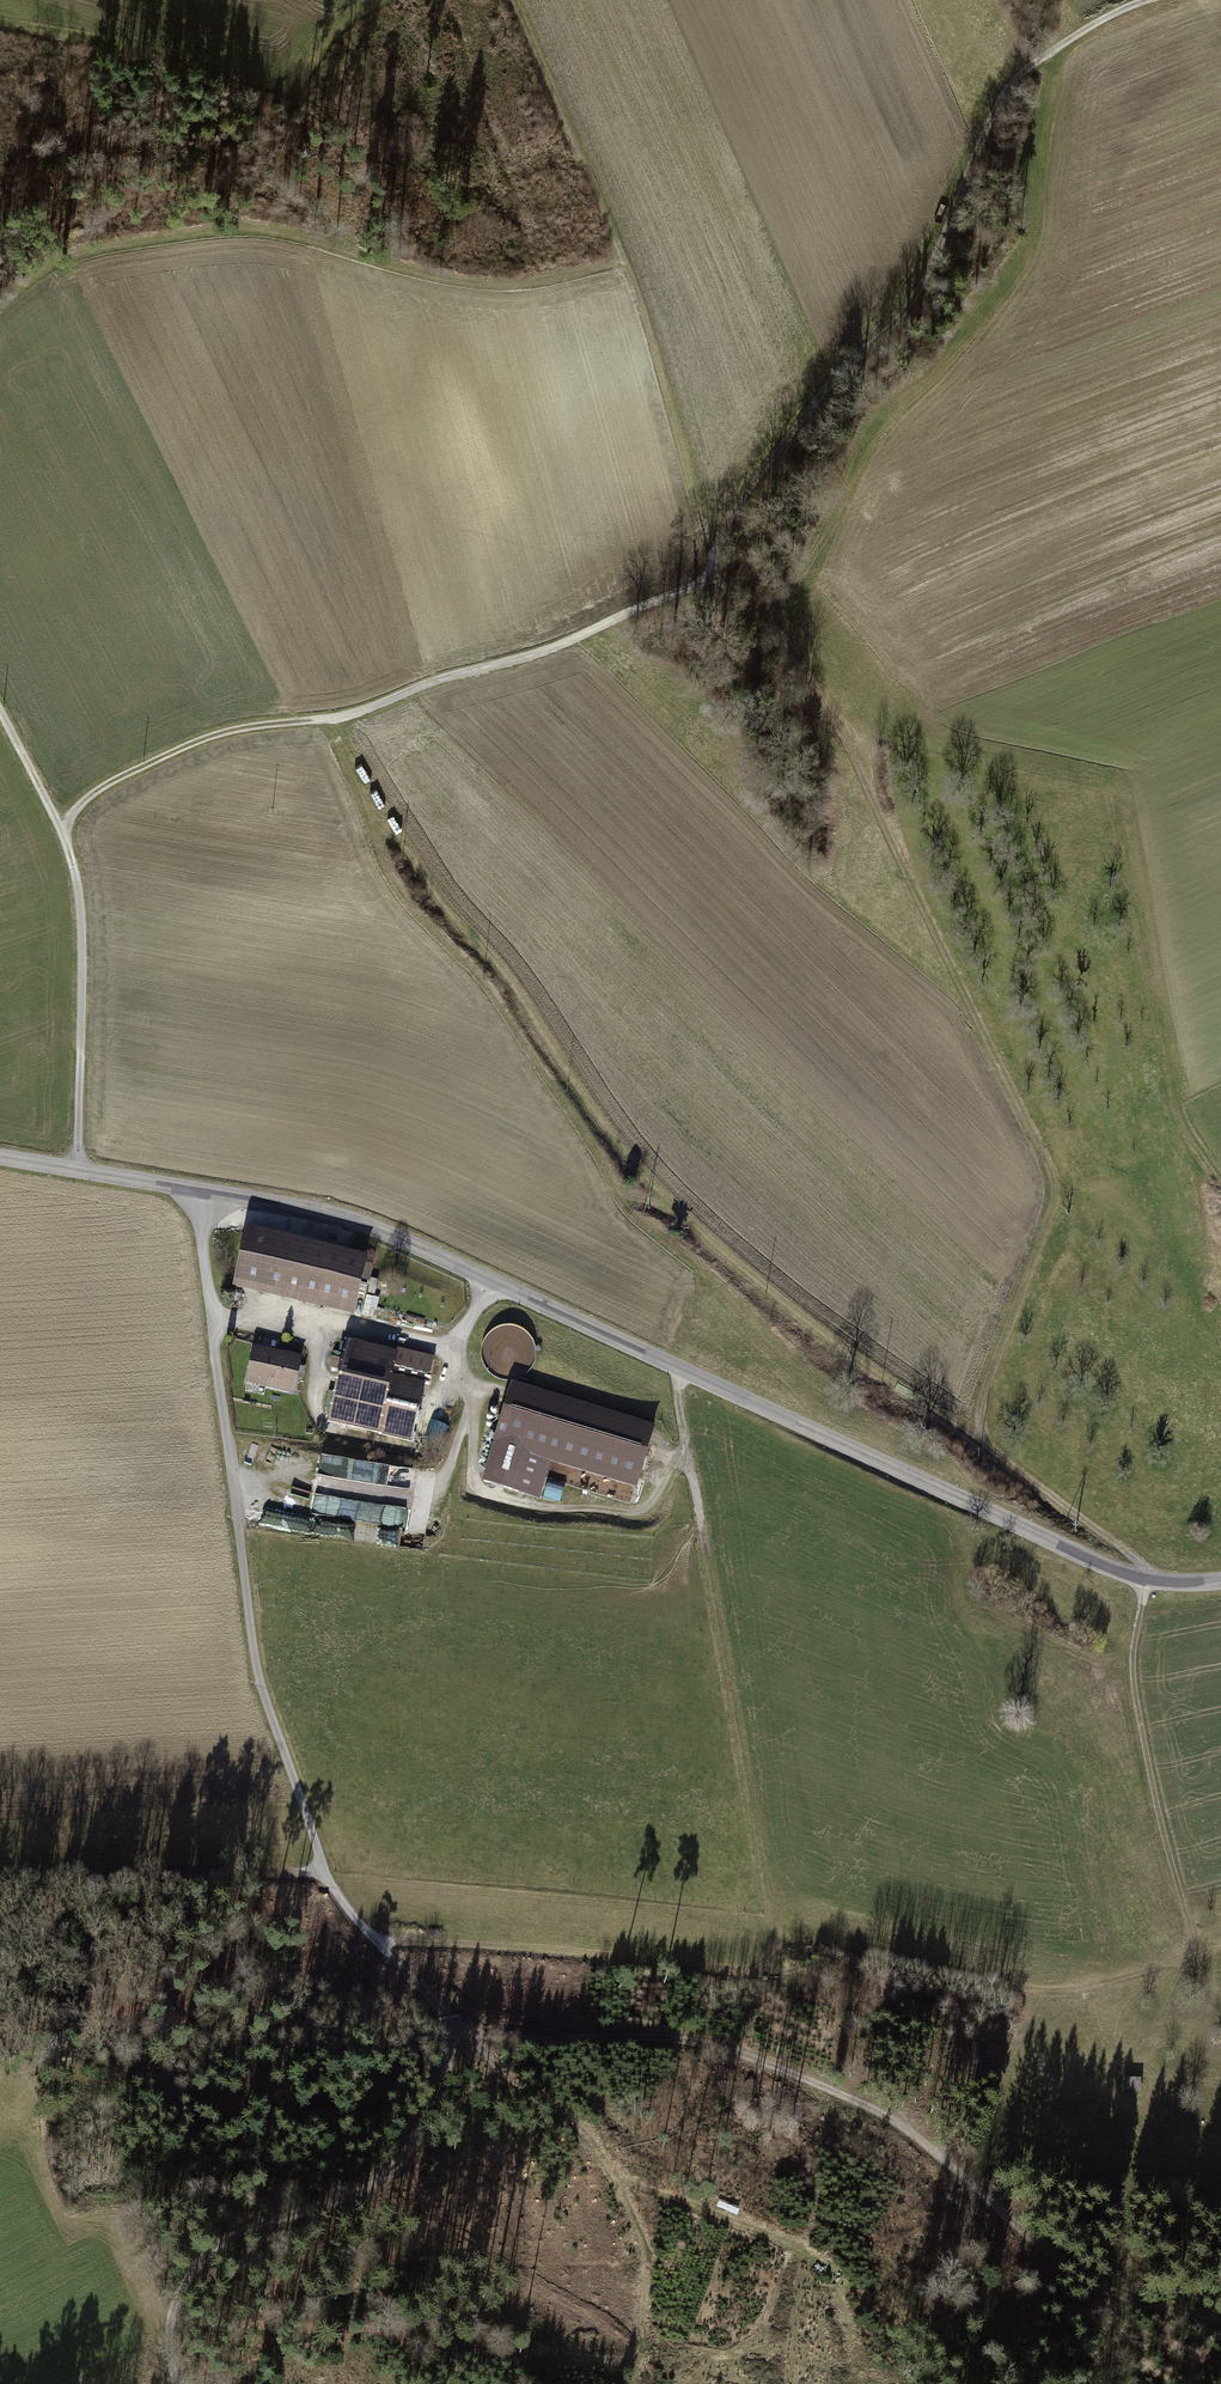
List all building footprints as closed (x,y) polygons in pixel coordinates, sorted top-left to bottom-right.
[(248,1233),(235,1289),(355,1318),(368,1262),(248,1233)] [(349,1345),(331,1423),(412,1442),(432,1359),(397,1351),(396,1356),(349,1345)] [(254,1349),(246,1385),(294,1396),(303,1360),(254,1349)] [(540,1503),(551,1464),(639,1489),(657,1428),(515,1387),(486,1487),(540,1503)] [(1142,2079),(1128,2079),(1128,2091),(1142,2091),(1142,2079)]
